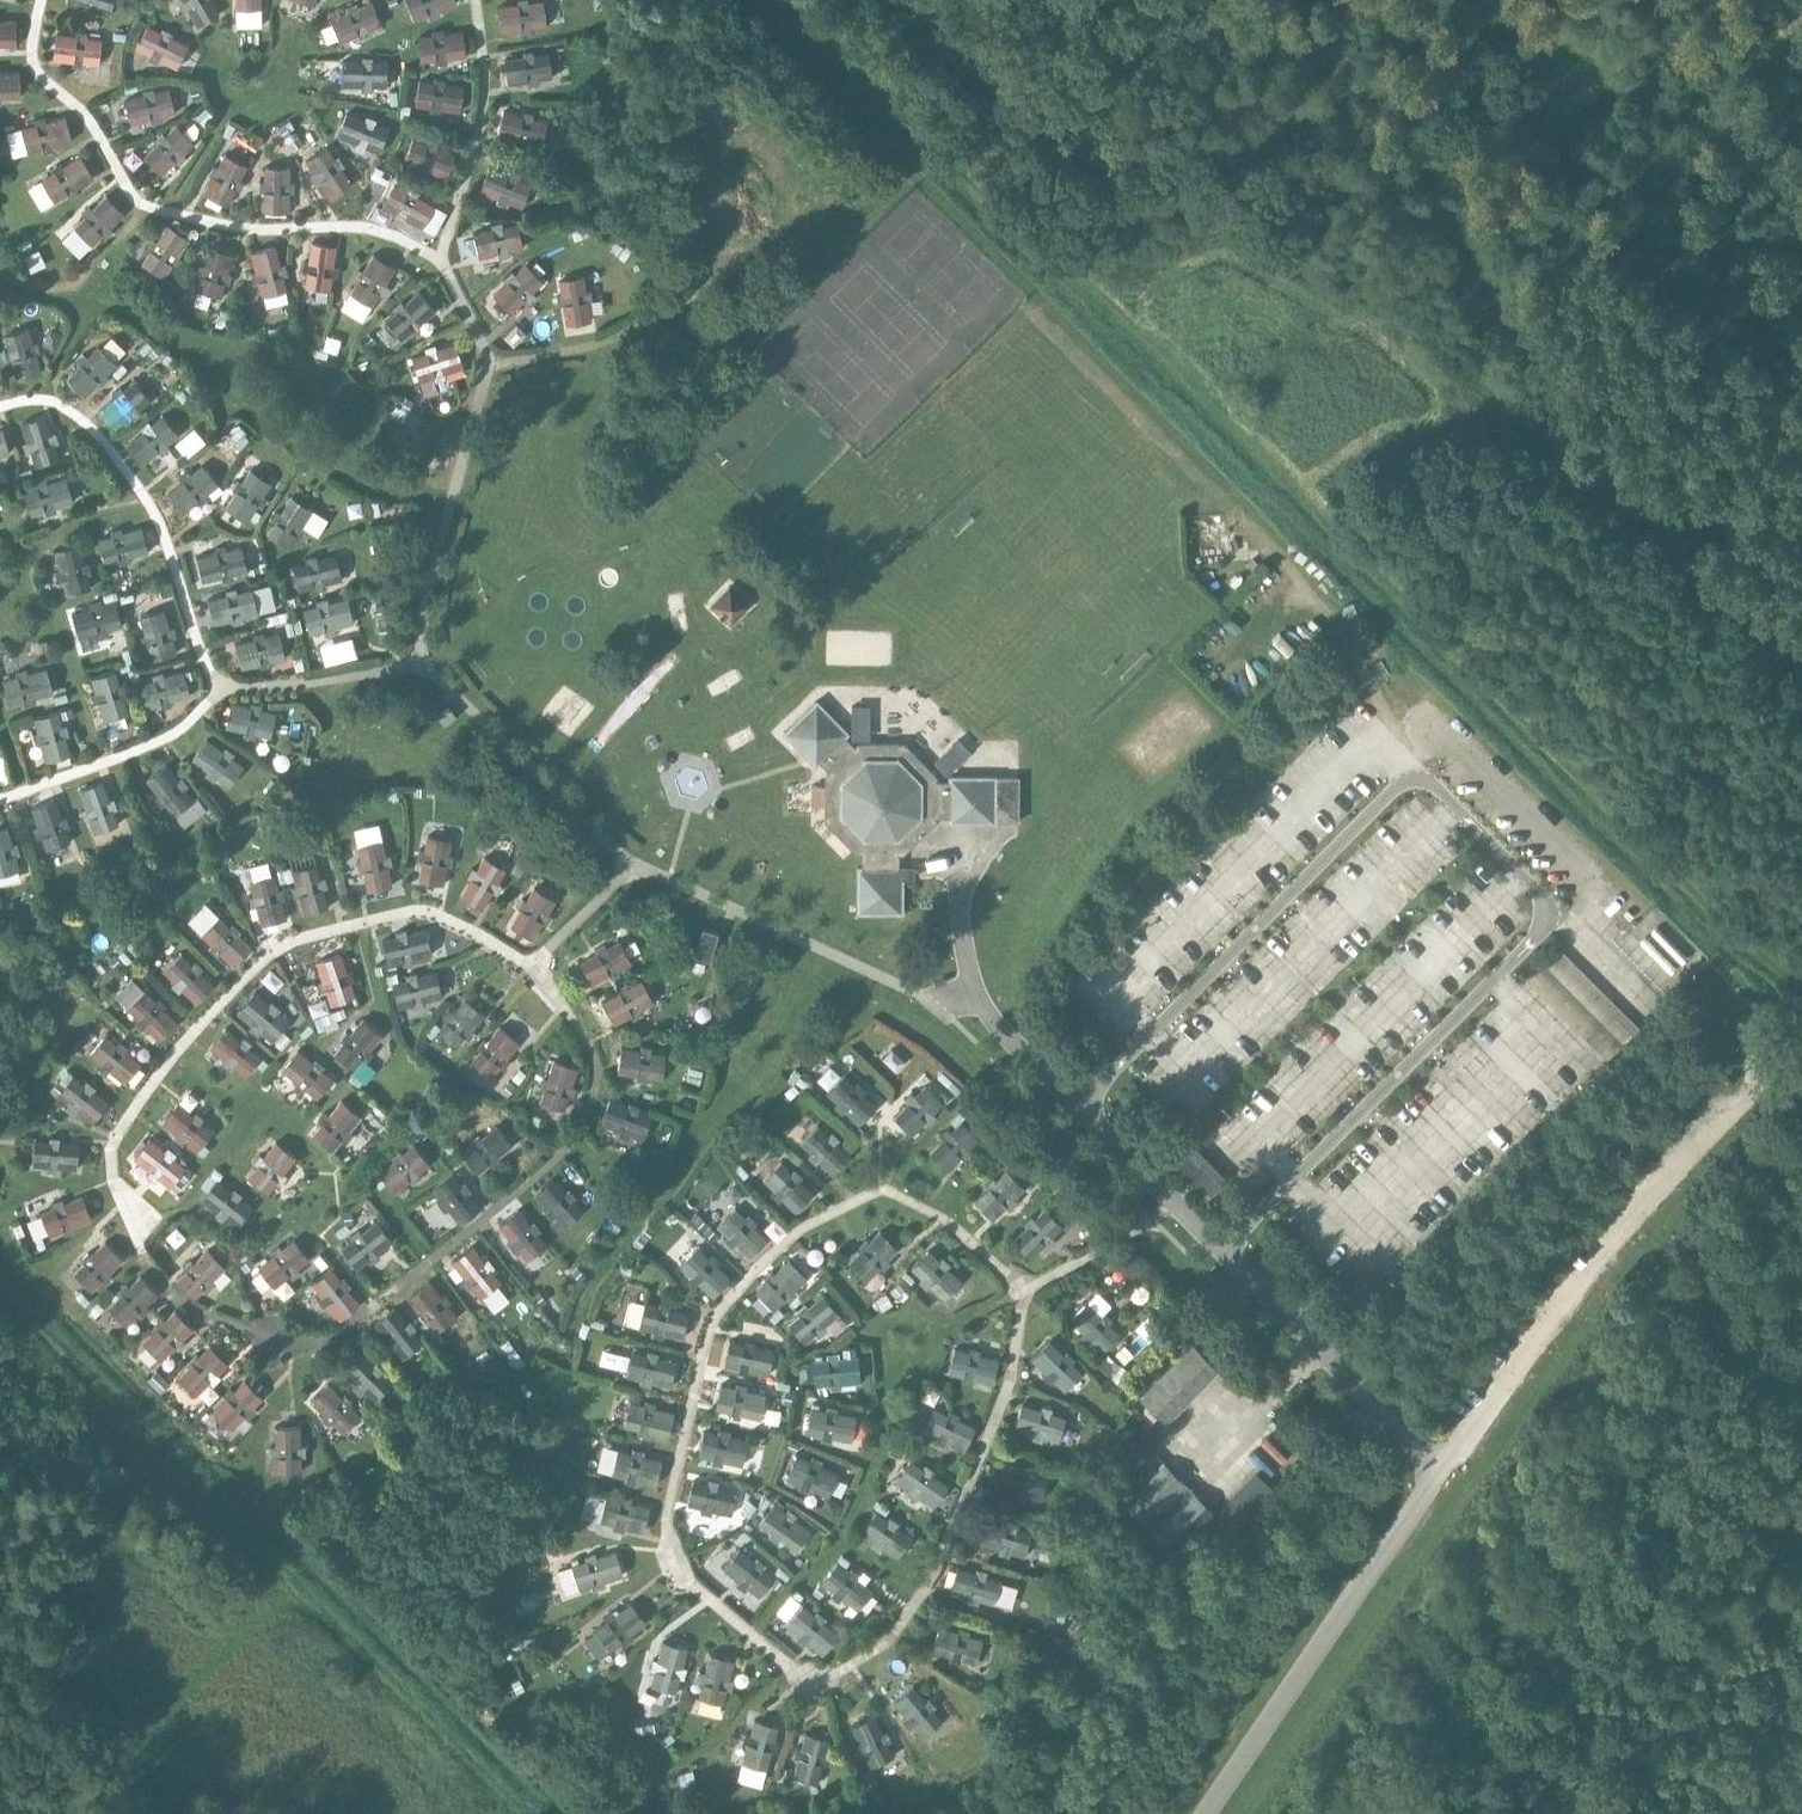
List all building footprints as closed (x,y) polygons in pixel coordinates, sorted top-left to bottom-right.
[(81,8),(79,12),(89,15),(91,11),(109,17),(115,0),(67,0),(66,3),(81,8)] [(179,5),(184,14),(188,11),(198,28),(220,15),(211,0),(182,0),(183,2),(179,5)] [(237,11),(262,10),(261,0),(236,0),(237,11)] [(415,22),(429,16),(431,20),(440,16),(439,12),(457,5),(455,0),(406,0),(415,22)] [(521,30),(522,34),(532,33),(532,28),(546,26),(543,2),(528,4),(528,0),(522,0),(517,1),(518,5),(498,8),(502,33),(521,30)] [(331,21),(341,44),(359,36),(360,41),(370,36),(368,32),(382,26),(372,3),(359,9),(357,5),(347,9),(349,13),(331,21)] [(17,47),(16,22),(0,22),(0,47),(17,47)] [(237,42),(254,41),(253,25),(236,26),(237,42)] [(137,49),(151,56),(149,60),(158,65),(160,61),(178,69),(189,47),(171,38),(173,34),(164,29),(162,34),(148,27),(137,49)] [(421,63),(436,61),(436,66),(447,64),(446,60),(466,58),(463,33),(444,35),(443,30),(433,32),(433,36),(418,38),(421,63)] [(54,60),(69,62),(68,66),(79,68),(79,63),(99,65),(102,40),(82,38),(83,34),(72,32),(72,37),(57,35),(54,60)] [(508,86),(528,83),(528,87),(539,86),(538,81),(553,79),(549,54),(534,57),(534,52),(523,53),(524,58),(505,61),(508,86)] [(342,87),(361,88),(361,92),(372,93),(372,88),(387,88),(388,63),(373,63),(373,58),(362,58),(362,63),(343,62),(342,87)] [(1,104),(1,99),(21,98),(20,73),(0,74),(0,69),(0,104),(1,104)] [(416,106),(431,109),(430,113),(441,115),(441,110),(461,113),(464,88),(445,85),(445,81),(435,79),(434,84),(419,82),(416,106)] [(178,88),(180,103),(198,100),(196,85),(178,88)] [(126,102),(132,126),(151,121),(152,125),(162,122),(161,118),(176,114),(169,90),(155,94),(154,89),(143,92),(145,97),(126,102)] [(498,137),(517,141),(516,145),(527,148),(528,143),(542,147),(548,122),(533,119),(534,114),(524,112),(523,117),(504,112),(498,137)] [(454,124),(467,135),(476,124),(463,113),(454,124)] [(352,143),(350,147),(360,151),(362,147),(380,154),(389,131),(371,124),(372,119),(362,115),(361,120),(347,114),(338,138),(352,143)] [(28,154),(43,150),(44,154),(54,152),(53,147),(72,142),(65,118),(46,123),(45,119),(35,121),(36,126),(22,130),(28,154)] [(245,150),(253,132),(225,120),(217,138),(245,150)] [(145,158),(162,176),(176,162),(179,166),(187,158),(184,155),(194,144),(177,127),(166,137),(163,134),(155,141),(159,145),(145,158)] [(404,163),(418,168),(417,172),(426,176),(428,172),(446,179),(455,156),(437,149),(439,144),(429,140),(427,145),(413,139),(404,163)] [(314,174),(311,177),(316,186),(320,183),(331,200),(352,186),(341,169),(345,167),(339,158),(335,161),(327,148),(306,162),(314,174)] [(218,168),(214,166),(209,176),(213,178),(204,195),(226,207),(236,189),(240,191),(245,182),(240,180),(247,167),(225,155),(218,168)] [(42,181),(55,203),(68,195),(70,199),(79,193),(77,189),(94,179),(81,158),(64,168),(62,164),(52,170),(55,174),(42,181)] [(265,183),(260,183),(260,193),(265,193),(264,213),(289,214),(289,194),(294,194),(294,184),(290,183),(290,169),(265,168),(265,183)] [(499,199),(497,203),(507,207),(508,203),(522,208),(531,185),(517,179),(519,175),(509,171),(507,176),(489,169),(480,192),(499,199)] [(383,207),(396,215),(394,219),(403,224),(405,220),(422,229),(434,207),(417,198),(419,194),(410,189),(408,193),(395,186),(383,207)] [(74,228),(92,246),(103,236),(106,239),(113,232),(110,228),(124,215),(107,197),(93,211),(89,207),(82,215),(85,218),(74,228)] [(473,235),(479,259),(498,254),(499,259),(510,256),(509,252),(523,248),(517,224),(503,228),(502,223),(491,226),(492,230),(473,235)] [(143,264),(164,278),(172,266),(176,268),(182,260),(178,257),(189,241),(168,227),(157,243),(154,240),(148,249),(151,252),(143,264)] [(309,263),(304,263),(303,273),(307,274),(305,288),(330,292),(332,277),(337,278),(338,267),(334,267),(336,247),(312,244),(309,263)] [(204,267),(200,266),(197,276),(201,277),(197,291),(221,299),(225,284),(230,286),(233,275),(228,274),(234,255),(210,248),(204,267)] [(256,273),(252,274),(254,284),(259,283),(263,298),(287,291),(283,277),(287,276),(285,266),(280,267),(275,248),(251,254),(256,273)] [(385,285),(395,269),(374,256),(364,273),(360,270),(354,280),(358,282),(351,295),(372,307),(380,294),(384,297),(389,288),(385,285)] [(515,276),(512,272),(504,280),(508,283),(494,297),(511,315),(525,301),(529,304),(536,297),(533,293),(543,283),(526,265),(515,276)] [(562,296),(557,297),(559,307),(564,306),(567,326),(592,322),(588,302),(593,301),(591,291),(587,292),(584,277),(560,281),(562,296)] [(386,323),(402,341),(413,331),(416,335),(424,328),(421,325),(436,312),(420,293),(405,306),(402,302),(394,309),(397,313),(386,323)] [(8,363),(12,361),(18,380),(42,373),(36,354),(41,353),(38,343),(33,344),(29,330),(5,337),(9,351),(5,352),(8,363)] [(412,359),(420,382),(434,378),(436,382),(446,379),(444,374),(463,368),(455,345),(437,351),(435,346),(425,350),(427,354),(412,359)] [(67,380),(85,397),(99,383),(102,387),(110,379),(106,376),(117,365),(99,348),(88,359),(85,355),(78,363),(81,366),(67,380)] [(100,411),(116,430),(131,418),(134,421),(142,415),(140,411),(151,402),(135,382),(124,392),(121,388),(113,395),(116,398),(100,411)] [(28,443),(23,444),(27,454),(31,453),(36,467),(59,459),(55,445),(59,443),(56,434),(51,435),(45,416),(22,424),(28,443)] [(128,445),(144,464),(159,452),(162,456),(170,449),(167,445),(179,436),(163,417),(151,426),(149,422),(140,429),(143,433),(128,445)] [(10,454),(3,430),(0,431),(0,457),(10,454)] [(203,453),(217,468),(238,449),(224,434),(203,453)] [(168,495),(184,514),(199,501),(202,505),(210,498),(207,495),(219,485),(203,466),(191,476),(188,472),(180,479),(183,482),(168,495)] [(230,494),(234,496),(226,509),(247,522),(255,510),(259,512),(265,503),(261,501),(272,484),(251,471),(240,487),(236,485),(230,494)] [(23,493),(31,516),(50,510),(51,514),(61,511),(60,507),(74,502),(66,478),(52,483),(50,479),(40,482),(42,486),(23,493)] [(268,536),(289,549),(297,537),(301,539),(307,530),(303,528),(313,511),(292,498),(282,514),(278,512),(272,521),(276,523),(268,536)] [(1243,553),(1248,532),(1226,526),(1220,547),(1243,553)] [(105,564),(119,561),(121,565),(131,562),(130,558),(148,553),(142,529),(123,534),(122,529),(112,532),(113,537),(99,540),(105,564)] [(60,571),(56,572),(59,583),(63,581),(67,596),(91,590),(87,575),(92,574),(89,564),(85,565),(80,546),(55,552),(60,571)] [(197,558),(204,583),(223,578),(224,582),(234,580),(233,575),(247,572),(241,547),(227,551),(225,547),(215,549),(216,554),(197,558)] [(299,592),(313,588),(314,592),(325,590),(324,585),(343,581),(336,556),(317,561),(316,557),(306,559),(307,564),(293,567),(299,592)] [(208,601),(214,625),(233,621),(234,625),(244,623),(243,618),(258,615),(252,590),(237,594),(236,589),(226,592),(227,596),(208,601)] [(715,614),(734,623),(742,605),(723,597),(715,614)] [(310,635),(325,631),(326,636),(336,633),(335,629),(354,624),(347,599),(328,604),(327,600),(317,603),(318,607),(304,611),(310,635)] [(72,615),(79,639),(98,633),(99,638),(109,635),(108,631),(122,627),(116,603),(101,607),(100,602),(90,605),(91,609),(72,615)] [(146,636),(142,638),(145,648),(149,647),(153,661),(177,654),(173,640),(177,638),(174,628),(170,629),(164,611),(140,618),(146,636)] [(236,645),(241,669),(261,665),(262,669),(272,667),(271,662),(285,659),(280,634),(265,638),(264,633),(254,636),(255,640),(236,645)] [(10,706),(24,702),(26,706),(36,703),(34,699),(53,694),(47,670),(28,675),(27,670),(16,673),(18,678),(3,682),(10,706)] [(96,709),(100,708),(105,722),(128,715),(124,701),(129,700),(126,689),(121,691),(116,672),(92,679),(97,698),(93,699),(96,709)] [(147,710),(161,705),(163,710),(173,707),(172,702),(190,697),(183,673),(164,678),(163,674),(153,677),(154,681),(140,686),(147,710)] [(816,767),(820,763),(830,773),(826,777),(826,822),(858,854),(862,854),(862,869),(858,869),(857,914),(902,914),(903,869),(898,869),(898,855),(903,855),(936,822),(936,818),(950,818),(950,823),(1019,823),(1019,778),(950,778),(950,782),(936,782),(936,777),(904,745),(858,744),(855,748),(845,738),(848,734),(817,702),(785,734),(816,767)] [(226,728),(245,732),(244,737),(255,739),(256,735),(270,738),(276,713),(261,710),(262,706),(252,703),(251,708),(232,704),(226,728)] [(852,707),(852,741),(870,741),(870,707),(852,707)] [(40,738),(35,740),(38,750),(43,749),(47,763),(71,756),(66,742),(71,740),(68,730),(64,732),(58,713),(34,720),(40,738)] [(959,739),(935,763),(947,776),(971,752),(959,739)] [(193,761),(209,772),(206,776),(215,782),(217,778),(229,787),(244,767),(232,758),(235,754),(226,748),(223,752),(207,740),(193,761)] [(694,763),(681,780),(701,796),(714,780),(694,763)] [(159,796),(155,799),(162,807),(165,805),(175,816),(194,801),(185,789),(189,786),(182,778),(179,781),(167,765),(147,781),(159,796)] [(821,782),(789,783),(789,806),(821,806),(821,782)] [(86,810),(82,811),(85,821),(89,820),(94,834),(118,825),(113,811),(117,810),(114,800),(109,801),(103,783),(79,791),(86,810)] [(38,828),(34,830),(38,840),(42,838),(47,852),(70,843),(65,829),(70,828),(66,818),(62,819),(55,801),(32,810),(38,828)] [(20,870),(16,856),(21,855),(18,845),(13,846),(8,827),(0,829),(0,876),(20,870)] [(419,881),(444,886),(447,867),(452,867),(454,857),(449,856),(452,842),(428,837),(425,852),(420,851),(418,861),(423,862),(419,881)] [(364,873),(368,892),(392,887),(388,867),(393,866),(391,856),(386,857),(383,843),(358,848),(362,863),(357,863),(359,874),(364,873)] [(461,897),(483,910),(493,893),(497,895),(502,886),(498,884),(506,871),(484,858),(477,871),(473,869),(467,878),(471,880),(461,897)] [(299,896),(304,915),(328,909),(323,890),(328,888),(325,878),(320,879),(317,865),(293,871),(296,886),(292,887),(295,897),(299,896)] [(257,907),(262,926),(286,920),(281,901),(286,900),(283,889),(278,890),(275,876),(250,882),(254,897),(250,898),(252,908),(257,907)] [(511,927),(533,940),(543,923),(547,926),(552,917),(548,914),(556,902),(535,889),(527,901),(523,899),(517,908),(521,910),(511,927)] [(220,953),(234,967),(251,949),(237,936),(241,932),(233,925),(230,928),(219,918),(202,935),(212,946),(209,949),(217,957),(220,953)] [(1135,920),(1118,939),(1175,992),(1193,973),(1135,920)] [(388,966),(403,962),(404,966),(414,964),(413,959),(432,955),(426,931),(407,935),(406,931),(396,933),(397,938),(383,941),(388,966)] [(580,964),(593,986),(610,976),(612,980),(621,975),(619,971),(632,964),(620,942),(607,949),(605,945),(595,950),(598,954),(580,964)] [(323,981),(319,983),(322,993),(327,991),(332,1005),(355,997),(350,983),(355,981),(351,971),(347,973),(340,954),(317,963),(323,981)] [(175,983),(172,986),(179,994),(182,990),(196,1004),(214,987),(200,973),(203,969),(196,962),(193,965),(182,955),(164,972),(175,983)] [(399,1009),(413,1005),(414,1010),(425,1007),(423,1003),(443,998),(437,974),(418,978),(417,974),(406,976),(407,981),(393,984),(399,1009)] [(602,1003),(614,1025),(631,1016),(634,1020),(643,1015),(641,1011),(654,1003),(642,982),(629,989),(626,985),(617,990),(619,994),(602,1003)] [(138,1020),(135,1023),(142,1030),(145,1027),(159,1041),(177,1023),(163,1010),(166,1006),(159,999),(155,1002),(145,992),(127,1009),(138,1020)] [(253,1026),(250,1030),(258,1036),(261,1033),(273,1042),(289,1023),(277,1014),(280,1010),(272,1003),(269,1007),(254,994),(238,1013),(253,1026)] [(453,1014),(449,1012),(443,1020),(446,1023),(437,1034),(456,1050),(465,1038),(469,1041),(476,1033),(472,1030),(485,1015),(465,999),(453,1014)] [(1324,1024),(1379,1078),(1400,1056),(1345,1003),(1324,1024)] [(322,1026),(332,1034),(338,1026),(312,1008),(296,1030),(312,1041),(322,1026)] [(1549,1098),(1561,1086),(1497,1018),(1484,1031),(1494,1041),(1495,1040),(1549,1098)] [(350,1035),(347,1032),(340,1040),(343,1043),(334,1054),(353,1070),(363,1059),(366,1062),(373,1054),(369,1051),(382,1036),(363,1020),(350,1035)] [(481,1051),(472,1063),(491,1078),(500,1067),(504,1070),(511,1062),(507,1059),(519,1044),(500,1028),(488,1043),(484,1040),(477,1048),(481,1051)] [(210,1049),(226,1061),(223,1065),(231,1071),(234,1068),(245,1077),(261,1057),(249,1048),(252,1044),(244,1038),(241,1041),(226,1029),(210,1049)] [(90,1055),(101,1065),(98,1068),(107,1075),(110,1071),(125,1084),(140,1064),(125,1052),(128,1048),(120,1042),(117,1045),(105,1036),(90,1055)] [(618,1074),(638,1076),(637,1081),(647,1082),(648,1078),(663,1080),(666,1055),(651,1053),(652,1048),(641,1047),(641,1052),(621,1049),(618,1074)] [(297,1082),(294,1086),(302,1093),(305,1089),(317,1098),(332,1079),(321,1070),(324,1066),(316,1059),(313,1063),(298,1051),(282,1070),(297,1082)] [(549,1080),(544,1078),(541,1088),(545,1090),(541,1104),(565,1112),(569,1097),(574,1099),(577,1089),(572,1087),(578,1069),(555,1061),(549,1080)] [(838,1104),(834,1108),(842,1115),(845,1112),(859,1125),(877,1108),(863,1094),(866,1091),(858,1083),(855,1087),(844,1076),(827,1094),(838,1104)] [(69,1106),(66,1109),(75,1116),(78,1112),(93,1124),(108,1104),(93,1092),(96,1089),(87,1082),(84,1086),(73,1077),(57,1096),(69,1106)] [(915,1097),(912,1094),(905,1101),(908,1105),(894,1119),(912,1136),(926,1122),(929,1125),(937,1118),(933,1115),(944,1104),(926,1086),(915,1097)] [(683,1088),(680,1104),(696,1107),(699,1091),(683,1088)] [(332,1113),(329,1110),(322,1118),(325,1121),(313,1136),(332,1152),(345,1137),(348,1140),(355,1132),(351,1129),(361,1117),(342,1101),(332,1113)] [(620,1131),(618,1136),(628,1139),(630,1135),(644,1140),(652,1117),(638,1112),(640,1107),(630,1104),(628,1108),(610,1101),(601,1125),(620,1131)] [(162,1124),(178,1136),(175,1140),(183,1146),(186,1142),(198,1152),(213,1132),(202,1123),(204,1119),(196,1113),(193,1116),(178,1104),(162,1124)] [(951,1133),(948,1130),(940,1137),(943,1140),(930,1154),(948,1172),(961,1158),(965,1161),(972,1153),(969,1150),(979,1140),(961,1122),(951,1133)] [(832,1133),(829,1136),(818,1126),(801,1144),(812,1154),(808,1158),(816,1165),(819,1162),(833,1175),(851,1157),(837,1144),(840,1140),(832,1133)] [(462,1155),(478,1175),(489,1165),(492,1169),(500,1162),(498,1158),(513,1146),(497,1127),(482,1139),(479,1136),(471,1142),(474,1146),(462,1155)] [(32,1167),(47,1168),(47,1173),(57,1174),(58,1169),(77,1171),(79,1146),(60,1144),(60,1139),(50,1139),(49,1143),(34,1142),(32,1167)] [(134,1159),(150,1172),(147,1175),(155,1182),(158,1178),(170,1187),(185,1168),(173,1159),(176,1155),(168,1149),(165,1152),(150,1140),(134,1159)] [(264,1158),(261,1155),(254,1164),(258,1167),(249,1178),(268,1194),(277,1182),(281,1185),(288,1177),(284,1174),(296,1158),(277,1143),(264,1158)] [(380,1174),(395,1194),(410,1182),(413,1186),(422,1179),(419,1176),(431,1167),(416,1147),(404,1156),(401,1152),(393,1159),(395,1162),(380,1174)] [(1349,1163),(1414,1231),(1430,1216),(1364,1148),(1349,1163)] [(764,1181),(774,1191),(771,1194),(779,1202),(782,1199),(796,1212),(813,1195),(799,1181),(803,1177),(795,1170),(792,1173),(781,1163),(764,1181)] [(975,1203),(993,1221),(1006,1207),(1010,1210),(1017,1203),(1014,1200),(1024,1189),(1007,1171),(996,1182),(993,1179),(986,1186),(989,1189),(975,1203)] [(480,1210),(468,1195),(472,1192),(465,1183),(462,1186),(452,1175),(433,1190),(442,1202),(439,1205),(445,1213),(449,1210),(461,1225),(480,1210)] [(547,1210),(544,1213),(551,1221),(555,1218),(565,1229),(583,1212),(573,1201),(576,1198),(569,1190),(566,1193),(553,1179),(534,1196),(547,1210)] [(201,1201),(217,1213),(214,1216),(222,1223),(225,1219),(237,1228),(252,1209),(240,1199),(243,1196),(235,1189),(232,1193),(216,1181),(201,1201)] [(41,1214),(50,1237),(64,1232),(66,1236),(75,1232),(74,1228),(92,1221),(83,1197),(64,1205),(63,1200),(53,1204),(55,1209),(41,1214)] [(729,1237),(725,1241),(733,1248),(736,1244),(750,1258),(768,1240),(753,1227),(757,1223),(749,1216),(746,1219),(735,1209),(718,1227),(729,1237)] [(511,1241),(508,1244),(514,1252),(518,1250),(527,1261),(547,1246),(537,1234),(541,1231),(535,1223),(531,1226),(519,1210),(499,1226),(511,1241)] [(1013,1242),(1031,1259),(1045,1245),(1048,1249),(1055,1241),(1052,1238),(1063,1227),(1045,1210),(1034,1220),(1031,1217),(1024,1225),(1027,1228),(1013,1242)] [(342,1250),(357,1270),(369,1260),(372,1264),(380,1258),(377,1254),(393,1242),(378,1222),(362,1234),(359,1231),(351,1237),(354,1241),(342,1250)] [(870,1243),(866,1240),(859,1247),(862,1250),(849,1264),(867,1282),(880,1268),(884,1271),(891,1263),(888,1260),(898,1250),(880,1232),(870,1243)] [(259,1268),(274,1288),(286,1279),(289,1282),(297,1276),(294,1272),(310,1260),(295,1240),(279,1252),(276,1249),(268,1255),(271,1259),(259,1268)] [(816,1241),(800,1251),(809,1266),(825,1256),(816,1241)] [(74,1275),(92,1292),(105,1278),(109,1281),(116,1274),(113,1271),(123,1260),(106,1242),(95,1253),(92,1250),(84,1257),(88,1261),(74,1275)] [(453,1263),(465,1278),(461,1281),(468,1289),(471,1287),(481,1298),(500,1283),(491,1271),(495,1268),(488,1260),(484,1263),(472,1247),(453,1263)] [(691,1276),(688,1280),(696,1287),(699,1284),(713,1297),(730,1279),(716,1266),(719,1262),(712,1255),(708,1258),(698,1248),(681,1266),(691,1276)] [(176,1282),(194,1300),(205,1289),(208,1293),(215,1285),(212,1282),(226,1268),(208,1251),(194,1264),(191,1261),(184,1269),(187,1272),(176,1282)] [(911,1269),(922,1280),(919,1283),(927,1290),(930,1287),(944,1300),(961,1282),(947,1269),(950,1265),(943,1258),(939,1261),(929,1251),(911,1269)] [(1359,1282),(1372,1268),(1363,1260),(1350,1274),(1359,1282)] [(768,1282),(757,1293),(775,1310),(785,1300),(788,1303),(796,1296),(793,1292),(807,1279),(789,1261),(775,1275),(772,1271),(764,1279),(768,1282)] [(312,1285),(321,1297),(318,1300),(324,1308),(328,1305),(340,1321),(359,1305),(347,1290),(351,1287),(344,1279),(341,1281),(332,1270),(312,1285)] [(109,1309),(126,1327),(140,1313),(143,1316),(151,1308),(148,1305),(158,1295),(140,1277),(130,1288),(127,1284),(119,1292),(122,1295),(109,1309)] [(410,1297),(422,1313),(418,1315),(425,1324),(429,1321),(438,1332),(457,1317),(448,1305),(452,1302),(445,1294),(441,1297),(429,1282),(410,1297)] [(789,1325),(805,1344),(816,1334),(819,1338),(827,1331),(824,1328),(839,1315),(823,1296),(808,1309),(805,1305),(797,1312),(800,1316),(789,1325)] [(639,1329),(653,1332),(652,1337),(663,1339),(664,1335),(683,1339),(689,1315),(670,1310),(671,1306),(660,1303),(659,1308),(645,1304),(639,1329)] [(1070,1320),(1084,1334),(1080,1337),(1088,1345),(1091,1342),(1102,1352),(1119,1334),(1109,1324),(1112,1321),(1105,1313),(1101,1316),(1087,1303),(1070,1320)] [(387,1340),(383,1343),(390,1351),(394,1348),(403,1360),(422,1344),(413,1333),(417,1330),(410,1321),(407,1324),(394,1309),(375,1324),(387,1340)] [(144,1344),(161,1361),(175,1347),(178,1351),(186,1343),(183,1340),(193,1329),(175,1312),(165,1322),(162,1319),(154,1327),(157,1330),(144,1344)] [(227,1317),(222,1326),(244,1338),(249,1329),(227,1317)] [(725,1366),(739,1370),(738,1374),(748,1376),(749,1372),(769,1376),(774,1352),(755,1347),(756,1343),(745,1341),(744,1345),(730,1342),(725,1366)] [(1049,1342),(1032,1360),(1046,1374),(1042,1377),(1050,1385),(1054,1381),(1064,1392),(1082,1373),(1072,1363),(1075,1360),(1067,1352),(1064,1355),(1049,1342)] [(1211,1345),(1146,1389),(1179,1436),(1195,1425),(1196,1426),(1244,1394),(1211,1345)] [(189,1361),(193,1365),(179,1378),(196,1396),(210,1382),(213,1386),(221,1378),(218,1375),(228,1364),(211,1347),(200,1357),(197,1354),(189,1361)] [(949,1374),(963,1377),(962,1382),(972,1384),(973,1380),(992,1384),(998,1360),(979,1356),(980,1351),(970,1349),(969,1353),(954,1350),(949,1374)] [(627,1377),(641,1380),(640,1385),(651,1387),(652,1383),(671,1388),(677,1363),(658,1359),(659,1354),(648,1352),(647,1356),(633,1353),(627,1377)] [(356,1385),(353,1388),(360,1396),(363,1392),(374,1403),(391,1385),(381,1375),(384,1371),(377,1364),(373,1367),(359,1354),(342,1371),(356,1385)] [(816,1387),(831,1385),(831,1390),(841,1389),(841,1384),(861,1382),(858,1358),(839,1359),(838,1355),(828,1356),(828,1360),(813,1362),(816,1387)] [(157,1372),(148,1380),(160,1392),(168,1383),(157,1372)] [(224,1396),(227,1400),(213,1414),(231,1431),(245,1417),(248,1420),(256,1413),(252,1410),(263,1399),(245,1381),(235,1392),(231,1389),(224,1396)] [(311,1402),(325,1416),(322,1419),(329,1427),(333,1423),(343,1434),(361,1416),(350,1406),(353,1402),(346,1395),(342,1398),(328,1384),(311,1402)] [(716,1410),(731,1413),(730,1417),(740,1419),(741,1415),(760,1419),(765,1395),(746,1390),(747,1386),(737,1384),(736,1388),(721,1385),(716,1410)] [(624,1427),(639,1430),(638,1435),(648,1437),(649,1433),(668,1438),(674,1414),(655,1409),(656,1404),(646,1402),(645,1406),(630,1403),(624,1427)] [(1015,1429),(1034,1435),(1032,1440),(1042,1443),(1044,1438),(1058,1443),(1065,1419),(1051,1414),(1052,1410),(1042,1407),(1041,1411),(1022,1406),(1015,1429)] [(807,1434),(822,1437),(821,1441),(831,1443),(832,1438),(852,1442),(856,1417),(837,1414),(837,1409),(827,1407),(826,1412),(812,1409),(807,1434)] [(924,1432),(937,1439),(935,1443),(945,1447),(947,1443),(965,1451),(975,1428),(957,1420),(959,1416),(950,1412),(948,1416),(934,1410),(924,1432)] [(276,1447),(271,1447),(272,1458),(276,1458),(277,1473),(302,1472),(301,1457),(306,1457),(306,1446),(301,1446),(300,1427),(275,1428),(276,1447)] [(699,1456),(713,1460),(712,1464),(722,1467),(723,1462),(743,1466),(748,1442),(729,1438),(730,1433),(720,1431),(719,1435),(704,1432),(699,1456)] [(612,1475),(626,1479),(625,1483),(635,1486),(637,1481),(656,1486),(662,1462),(643,1457),(644,1453),(634,1450),(632,1454),(618,1451),(612,1475)] [(787,1478),(801,1485),(799,1489),(808,1493),(810,1489),(828,1497),(838,1474),(820,1466),(822,1462),(813,1458),(811,1462),(797,1456),(787,1478)] [(897,1482),(909,1490),(906,1494),(915,1500),(918,1496),(934,1507),(948,1487),(932,1476),(934,1472),(926,1466),(923,1469),(911,1461),(897,1482)] [(998,1488),(1016,1493),(1015,1498),(1025,1501),(1027,1496),(1041,1501),(1048,1477),(1034,1473),(1035,1468),(1025,1465),(1024,1470),(1005,1464),(998,1488)] [(1165,1465),(1125,1504),(1173,1554),(1214,1514),(1165,1465)] [(688,1506),(702,1509),(701,1514),(712,1516),(713,1512),(732,1516),(737,1492),(718,1487),(719,1483),(709,1480),(708,1485),(693,1482),(688,1506)] [(600,1522),(614,1525),(613,1530),(624,1533),(625,1528),(644,1533),(650,1509),(631,1504),(632,1499),(622,1497),(621,1501),(606,1498),(600,1522)] [(759,1525),(772,1534),(769,1538),(777,1544),(780,1540),(796,1551),(811,1531),(795,1520),(797,1516),(789,1510),(786,1514),(774,1505),(759,1525)] [(861,1534),(873,1542),(871,1546),(879,1552),(882,1548),(898,1559),(912,1539),(896,1528),(899,1524),(890,1518),(887,1522),(875,1513),(861,1534)] [(981,1544),(1000,1549),(999,1554),(1009,1557),(1010,1553),(1024,1557),(1031,1533),(1017,1529),(1018,1524),(1008,1521),(1007,1526),(988,1520),(981,1544)] [(724,1570),(739,1582),(736,1585),(745,1592),(748,1588),(759,1598),(775,1578),(763,1569),(766,1565),(757,1559),(755,1562),(739,1550),(724,1570)] [(597,1559),(595,1554),(585,1557),(586,1562),(572,1566),(580,1590),(594,1585),(596,1590),(606,1587),(604,1582),(623,1576),(615,1553),(597,1559)] [(822,1583),(834,1593),(831,1596),(839,1603),(842,1599),(858,1611),(873,1591),(857,1579),(860,1575),(852,1569),(849,1573),(837,1564),(822,1583)] [(950,1592),(969,1598),(968,1602),(978,1605),(979,1601),(993,1605),(1000,1581),(986,1577),(987,1573),(977,1570),(976,1574),(957,1568),(950,1592)] [(615,1616),(613,1612),(604,1619),(607,1622),(595,1631),(610,1651),(622,1642),(625,1646),(633,1640),(630,1636),(646,1624),(631,1604),(615,1616)] [(788,1627),(800,1636),(797,1640),(805,1646),(808,1643),(823,1655),(839,1636),(823,1623),(826,1620),(818,1613),(815,1617),(803,1608),(788,1627)] [(932,1651),(951,1657),(950,1661),(960,1664),(961,1660),(976,1664),(983,1640),(968,1636),(970,1631),(960,1628),(958,1633),(940,1627),(932,1651)] [(658,1661),(654,1660),(651,1670),(655,1672),(651,1686),(675,1693),(679,1678),(684,1679),(687,1669),(682,1668),(687,1649),(663,1643),(658,1661)] [(705,1674),(701,1673),(698,1683),(702,1684),(699,1698),(723,1705),(727,1690),(731,1691),(734,1681),(729,1680),(734,1661),(710,1655),(705,1674)] [(894,1703),(907,1718),(903,1721),(910,1729),(913,1726),(923,1737),(942,1722),(933,1710),(936,1707),(929,1699),(926,1702),(913,1687),(894,1703)] [(852,1727),(860,1745),(856,1747),(860,1757),(865,1755),(871,1768),(894,1757),(887,1744),(891,1742),(887,1732),(883,1734),(874,1717),(852,1727)] [(749,1739),(745,1738),(742,1748),(746,1749),(742,1764),(766,1771),(770,1756),(775,1757),(778,1747),(773,1746),(779,1727),(755,1720),(749,1739)] [(800,1753),(796,1752),(793,1762),(797,1764),(793,1778),(817,1785),(821,1770),(826,1771),(829,1761),(824,1760),(829,1741),(805,1735),(800,1753)]
